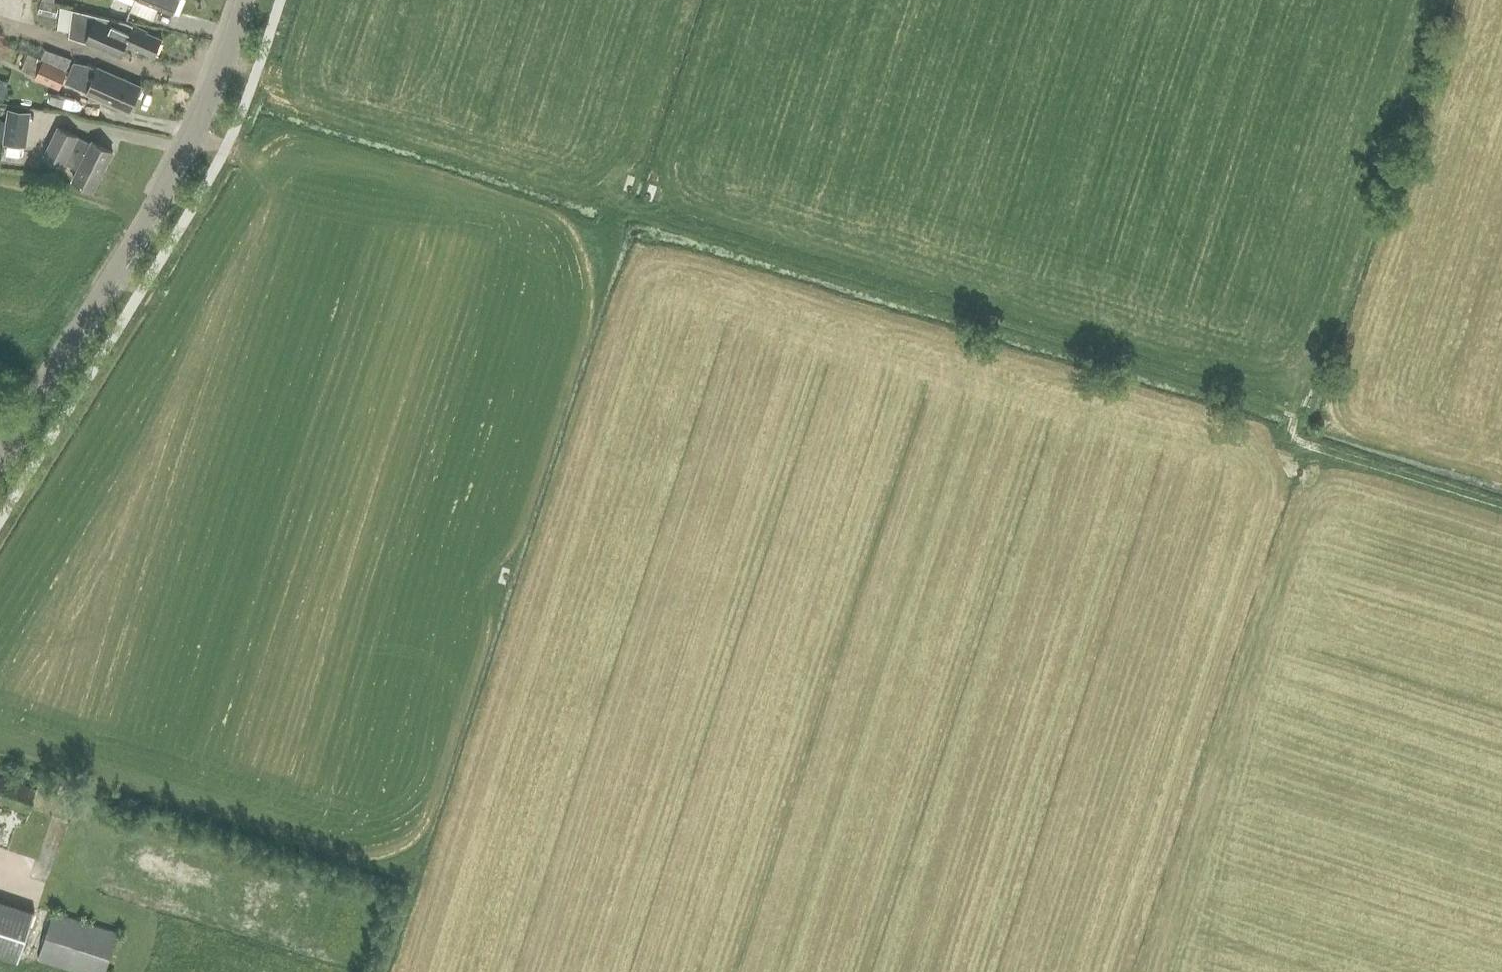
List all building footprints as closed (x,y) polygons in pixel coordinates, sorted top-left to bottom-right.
[(130,11),(153,21),(159,6),(144,0),(135,0),(130,11)] [(179,0),(144,0),(159,6),(174,12),(179,0)] [(155,55),(162,38),(146,31),(147,30),(122,19),(120,18),(74,8),(71,35),(119,56),(125,44),(133,47),(134,45),(155,55)] [(72,58),(47,49),(43,58),(29,52),(23,68),(38,74),(37,78),(61,87),(72,58)] [(87,91),(87,93),(131,113),(143,85),(98,66),(97,68),(89,64),(74,61),(65,81),(87,91)] [(31,111),(10,109),(8,121),(1,120),(0,132),(0,141),(4,141),(4,144),(27,147),(31,111)] [(93,143),(59,125),(46,151),(79,168),(73,179),(93,189),(113,151),(94,141),(93,143)] [(35,910),(0,898),(0,954),(18,960),(35,910)] [(38,958),(80,971),(105,971),(118,933),(54,911),(38,958)]
